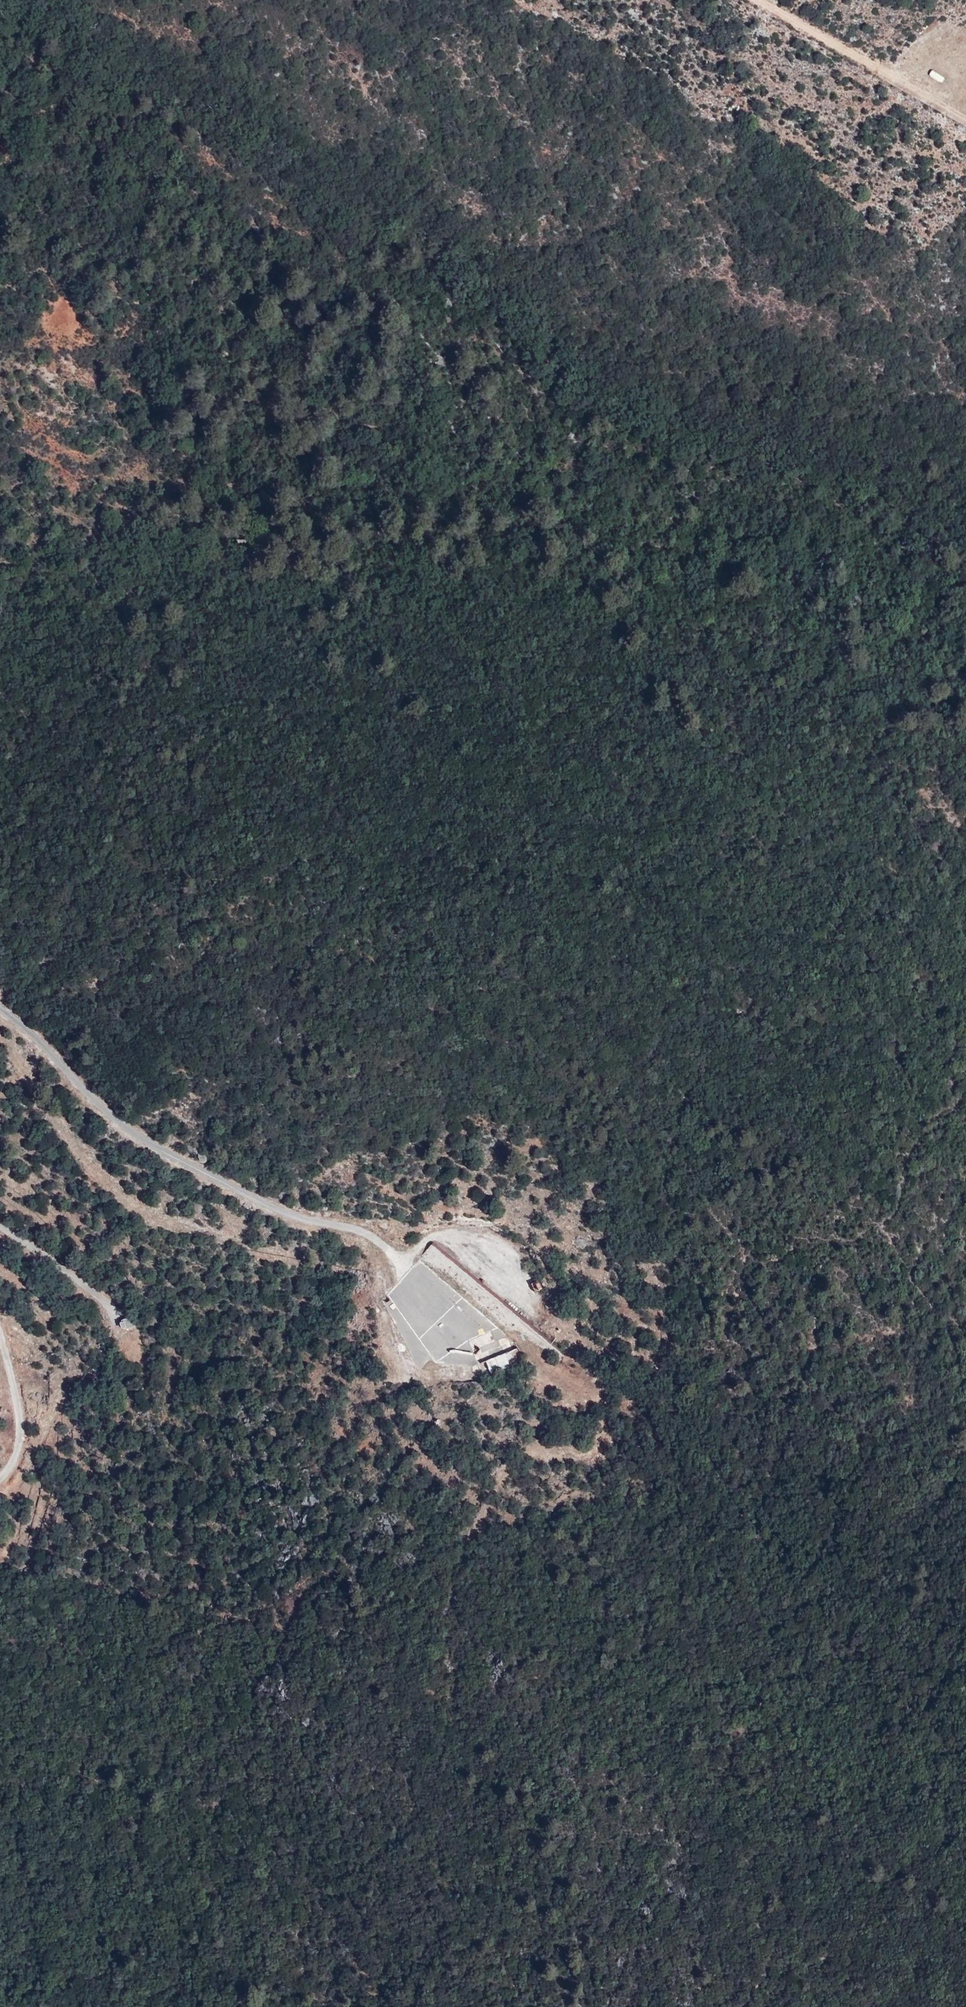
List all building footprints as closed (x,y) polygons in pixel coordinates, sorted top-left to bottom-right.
[(928,75),(926,81),(940,88),(942,82),(928,75)] [(240,563),(257,564),(256,551),(240,551),(240,563)] [(529,1284),(536,1293),(543,1287),(536,1279),(529,1284)] [(493,1286),(485,1294),(493,1302),(501,1294),(493,1286)] [(131,1316),(120,1320),(121,1322),(118,1323),(120,1329),(123,1328),(123,1329),(134,1326),(131,1316)] [(509,1356),(483,1367),(488,1379),(514,1367),(509,1356)] [(473,1375),(480,1373),(477,1363),(470,1365),(473,1375)]
